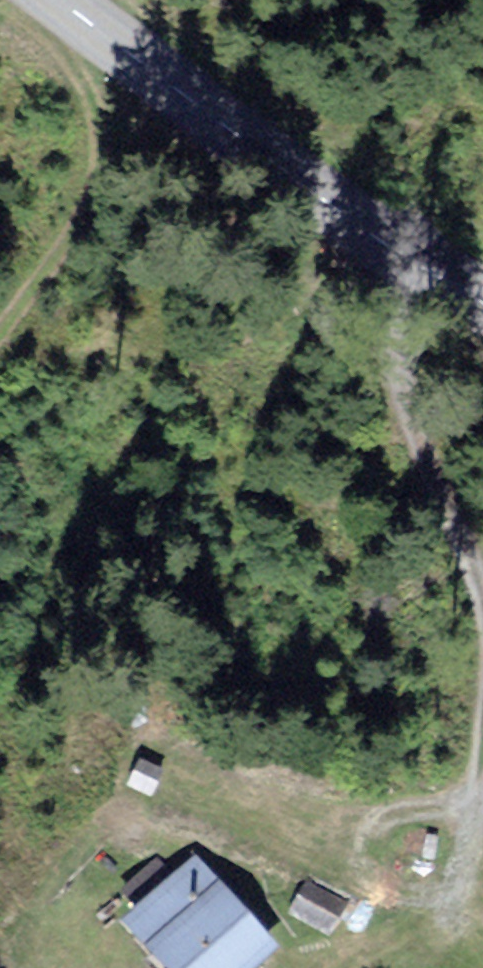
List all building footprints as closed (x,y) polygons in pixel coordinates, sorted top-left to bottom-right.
[(159,772),(142,766),(134,787),(152,794),(159,772)] [(195,867),(127,927),(163,967),(256,967),(272,954),(195,867)] [(344,904),(309,886),(295,913),(331,931),(344,904)]
